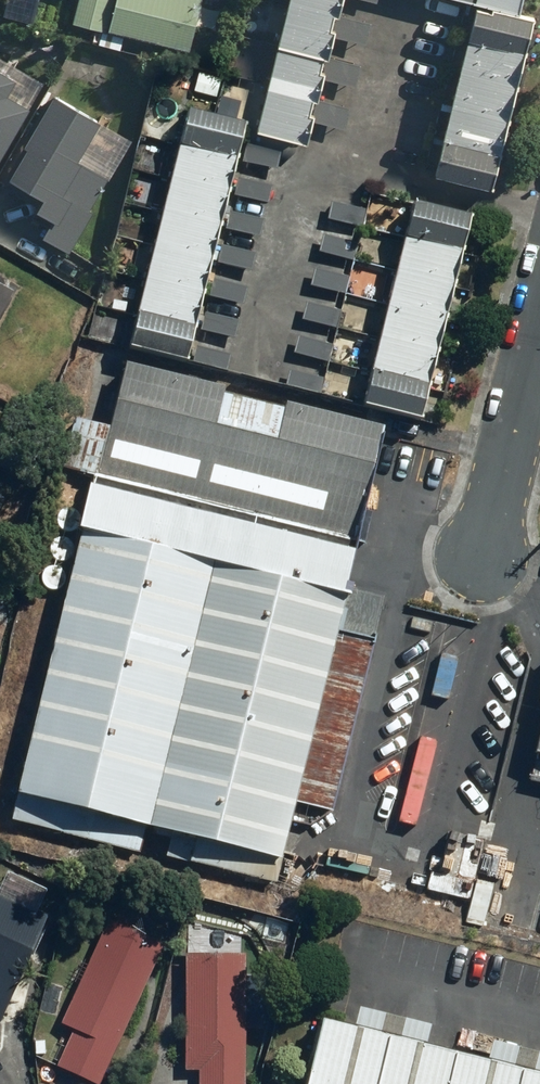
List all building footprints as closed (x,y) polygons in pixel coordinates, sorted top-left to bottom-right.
[(71,28),(186,51),(196,0),(76,0),(71,28)] [(336,0),(284,0),(249,134),(298,147),(336,0)] [(473,10),(429,181),(487,196),(532,21),(514,16),(518,0),(433,0),(473,10)] [(24,108),(0,96),(0,156),(24,108)] [(31,219),(44,227),(40,236),(67,254),(95,211),(91,208),(111,177),(105,173),(122,146),(51,99),(15,154),(20,158),(2,187),(37,209),(31,219)] [(179,117),(123,352),(182,366),(239,131),(179,117)] [(410,209),(360,402),(416,417),(466,224),(410,209)] [(8,292),(0,288),(0,308),(8,292)] [(383,418),(124,354),(94,476),(353,540),(383,418)] [(357,545),(91,481),(13,795),(280,860),(357,545)] [(530,757),(539,759),(539,715),(530,757)] [(45,920),(0,900),(0,1022),(45,920)] [(52,1023),(76,1035),(58,1071),(84,1083),(92,1083),(160,951),(103,922),(52,1023)] [(179,965),(176,1070),(192,1070),(191,1083),(243,1083),(247,956),(180,954),(179,965)] [(316,1018),(299,1083),(539,1083),(539,1073),(316,1018)]
